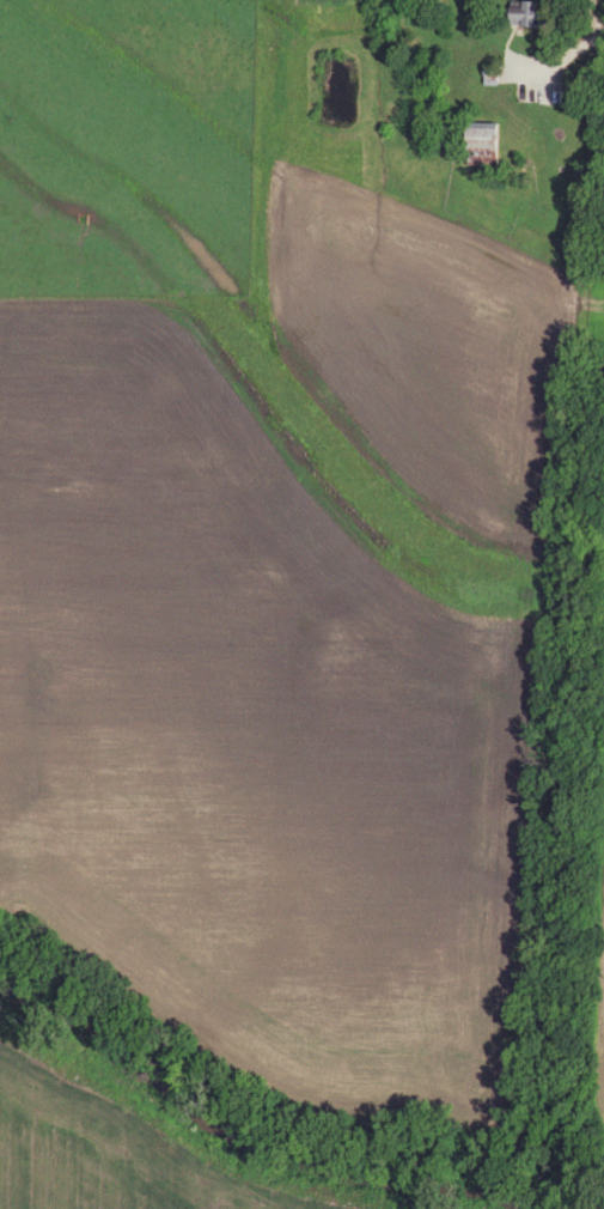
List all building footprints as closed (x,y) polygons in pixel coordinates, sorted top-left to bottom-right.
[(549,2),(508,2),(508,26),(549,26),(549,2)] [(485,150),(509,147),(507,128),(483,130),(485,150)]
